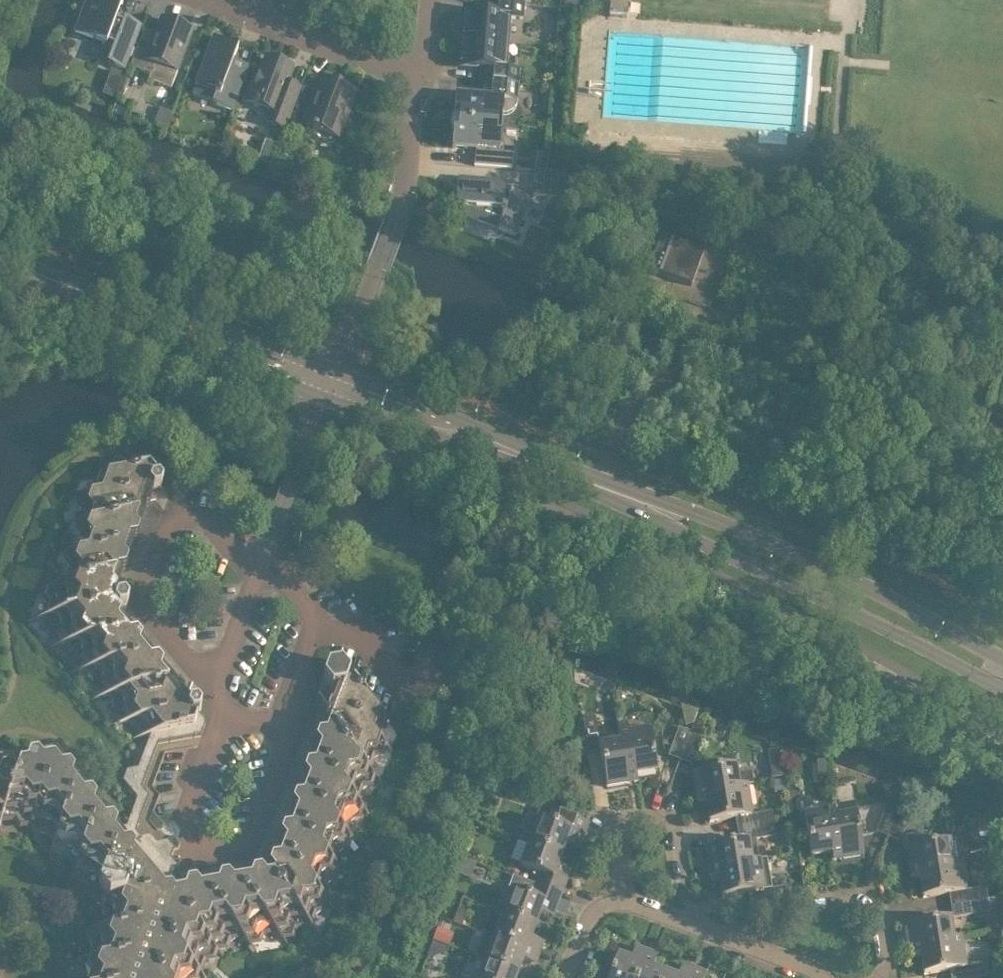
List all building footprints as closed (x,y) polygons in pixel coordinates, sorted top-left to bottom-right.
[(72,30),(104,42),(104,45),(104,47),(104,49),(105,50),(107,51),(109,52),(105,61),(122,68),(139,23),(122,17),(120,22),(113,19),(120,1),(119,0),(84,0),(72,30)] [(458,37),(506,41),(508,15),(521,16),(522,2),(495,0),(484,0),(483,13),(460,11),(458,37)] [(625,16),(626,0),(608,0),(607,14),(625,16)] [(137,40),(128,64),(149,72),(147,78),(169,86),(191,27),(159,16),(153,31),(149,44),(137,40)] [(233,51),(236,45),(211,35),(191,90),(211,98),(210,101),(231,109),(248,64),(231,58),(233,51)] [(506,41),(458,37),(456,63),(479,65),(478,78),(516,81),(517,67),(504,66),(506,41)] [(285,81),(291,65),(264,55),(253,83),(248,81),(241,98),(269,108),(264,120),(282,126),(297,86),(285,81)] [(342,118),(353,89),(320,76),(315,89),(302,84),(293,107),(306,112),(302,122),(335,134),(337,130),(339,131),(344,119),(342,118)] [(454,93),(452,119),(500,123),(500,111),(506,111),(511,108),(514,104),(515,99),(516,95),(515,95),(516,82),(478,79),(477,95),(454,93)] [(163,129),(170,110),(159,106),(152,125),(163,129)] [(473,147),(472,163),(510,165),(511,152),(512,148),(511,148),(511,143),(508,138),(504,135),(499,134),(500,123),(452,119),(450,145),(473,147)] [(275,141),(263,137),(255,157),(267,162),(275,141)] [(531,193),(562,195),(564,170),(533,167),(531,193)] [(461,208),(460,212),(497,225),(496,227),(513,233),(527,196),(503,188),(503,179),(456,176),(453,208),(461,208)] [(646,268),(690,283),(702,249),(658,234),(646,268)] [(23,833),(78,903),(51,977),(203,977),(201,976),(222,955),(320,939),(391,750),(376,731),(389,720),(339,661),(326,663),(322,676),(330,685),(337,684),(331,701),(328,702),(326,708),(327,710),(319,732),(316,733),(314,740),(316,742),(312,752),(307,764),(305,764),(302,771),(304,773),(302,781),(296,795),(293,795),(291,802),(293,805),(289,812),(284,826),(282,826),(279,833),(281,836),(272,857),(270,857),(267,864),(273,870),(270,877),(263,878),(259,872),(250,873),(249,876),(227,880),(225,877),(218,879),(217,881),(194,885),(193,883),(185,884),(184,882),(178,883),(171,874),(175,865),(168,857),(158,859),(152,851),(155,842),(148,833),(138,835),(133,829),(146,794),(139,786),(156,741),(198,734),(203,721),(196,712),(199,707),(195,701),(188,703),(180,695),(182,692),(177,687),(174,687),(160,668),(160,666),(156,661),(152,661),(138,644),(139,641),(134,635),(131,636),(124,627),(117,618),(118,615),(113,610),(114,606),(116,609),(124,608),(126,601),(122,596),(115,597),(114,601),(111,598),(114,590),(112,588),(121,567),(123,567),(126,559),(125,557),(132,536),(135,536),(137,528),(136,527),(144,505),(146,504),(149,497),(147,496),(152,485),(158,484),(161,478),(148,462),(74,475),(22,619),(130,736),(149,733),(136,767),(125,769),(121,779),(135,796),(124,825),(114,826),(115,824),(110,818),(107,818),(106,818),(92,801),(94,797),(89,792),(87,792),(70,775),(72,772),(67,766),(66,766),(54,753),(37,756),(35,754),(28,755),(27,757),(5,761),(3,759),(0,759),(0,837),(23,833)] [(635,781),(634,773),(633,774),(630,756),(621,758),(618,741),(599,744),(594,716),(582,718),(587,747),(598,745),(605,786),(635,781)] [(697,733),(702,720),(693,717),(688,730),(697,733)] [(615,721),(616,734),(618,741),(621,758),(630,756),(633,774),(634,773),(655,770),(648,729),(626,732),(624,719),(615,721)] [(678,759),(688,730),(676,726),(666,755),(678,759)] [(697,733),(688,730),(678,759),(690,763),(700,735),(697,733)] [(781,773),(780,764),(769,766),(770,775),(781,773)] [(691,771),(696,802),(704,801),(721,798),(719,788),(736,785),(744,783),(750,782),(748,771),(734,773),(732,765),(716,767),(691,771)] [(494,782),(486,779),(482,788),(488,790),(492,788),(494,782)] [(742,827),(772,822),(770,809),(749,813),(744,783),(736,785),(719,788),(721,798),(704,801),(707,821),(740,816),(742,827)] [(799,792),(786,794),(791,824),(792,829),(804,827),(809,855),(830,851),(827,834),(837,833),(835,816),(833,808),(832,804),(812,807),(811,800),(799,796),(799,792)] [(837,833),(827,834),(830,851),(831,860),(861,854),(854,813),(852,805),(852,800),(832,803),(832,804),(833,808),(835,816),(837,833)] [(529,841),(561,853),(566,839),(574,843),(582,820),(539,803),(534,816),(538,817),(529,841)] [(874,833),(885,837),(895,808),(884,804),(874,833)] [(895,808),(885,837),(897,841),(907,812),(895,808)] [(710,877),(718,876),(718,875),(734,872),(735,872),(733,863),(749,860),(757,859),(754,838),(774,834),(772,822),(742,827),(744,839),(705,846),(710,877)] [(904,847),(909,878),(919,876),(934,873),(935,873),(933,864),(950,861),(950,860),(958,859),(954,838),(946,839),(927,843),(925,831),(903,835),(905,847),(904,847)] [(528,881),(555,891),(564,867),(556,864),(561,853),(529,841),(520,865),(532,870),(528,881)] [(756,902),(785,897),(783,885),(769,887),(764,857),(757,859),(749,860),(733,863),(735,872),(734,872),(718,875),(718,876),(722,895),(737,893),(754,890),(756,902)] [(955,890),(957,902),(985,897),(983,885),(963,889),(958,859),(950,860),(950,861),(933,864),(935,873),(919,876),(922,896),(955,890)] [(502,912),(534,924),(539,911),(547,914),(555,891),(528,881),(524,892),(511,887),(502,912)] [(1001,895),(985,897),(987,907),(988,910),(992,909),(1002,907),(1001,895)] [(985,897),(957,902),(959,915),(988,910),(987,907),(985,897)] [(456,907),(451,920),(460,923),(464,910),(456,907)] [(493,935),(533,950),(537,939),(529,936),(534,924),(502,912),(493,935)] [(906,923),(911,954),(919,953),(936,949),(934,940),(951,937),(951,936),(948,916),(906,923)] [(434,926),(430,939),(437,941),(442,943),(445,944),(450,932),(434,926)] [(484,959),(516,971),(521,959),(529,962),(533,950),(508,941),(493,935),(484,932),(475,956),(484,959)] [(951,936),(951,937),(934,940),(936,949),(919,953),(922,973),(955,967),(957,977),(967,977),(975,977),(988,975),(986,962),(964,966),(959,935),(951,936)] [(594,977),(635,977),(644,954),(633,950),(629,958),(616,953),(611,967),(601,963),(601,962),(594,977)] [(635,977),(663,977),(665,972),(652,967),(656,958),(644,954),(635,977)] [(516,971),(484,959),(477,977),(514,977),(516,971)] [(703,976),(680,967),(677,976),(665,972),(663,977),(702,977),(703,976)]
